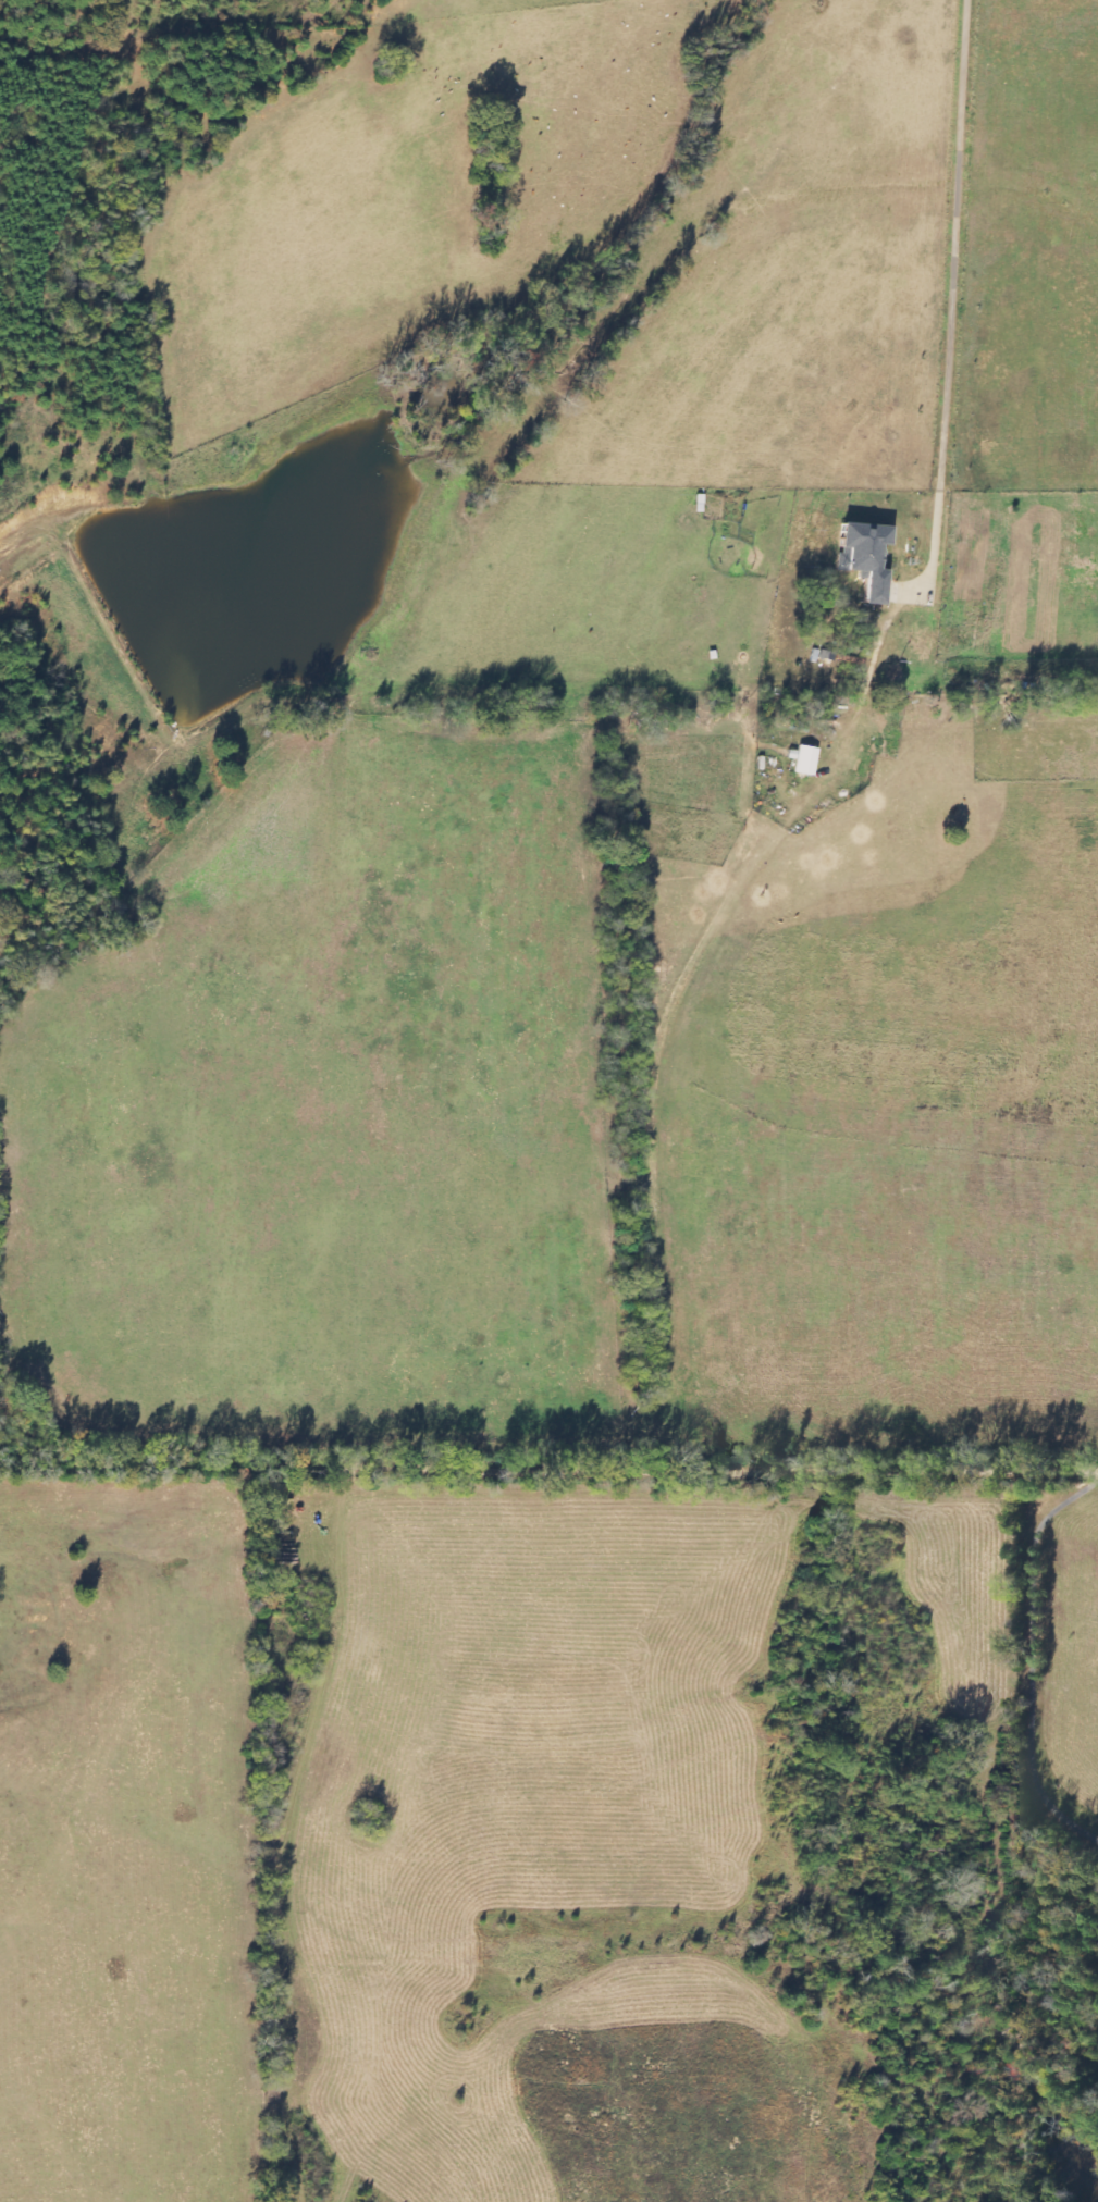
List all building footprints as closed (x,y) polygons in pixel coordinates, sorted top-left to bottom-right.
[(867,571),(865,602),(884,604),(887,569),(880,569),(882,543),(890,543),(891,526),(862,524),(843,523),(841,553),(838,552),(837,569),(867,571)] [(819,748),(799,745),(794,772),(813,776),(819,748)]
